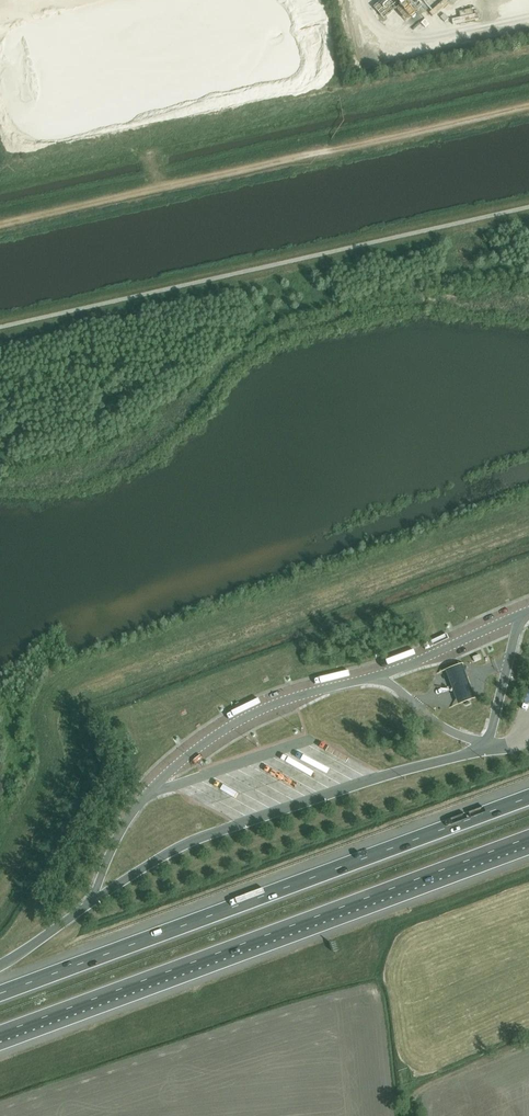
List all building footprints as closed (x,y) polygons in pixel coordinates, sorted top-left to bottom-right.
[(436,14),(449,2),(447,0),(436,0),(430,6),(436,14)] [(393,28),(401,24),(399,19),(403,18),(397,5),(385,12),(393,28)] [(443,28),(454,19),(445,7),(434,16),(443,28)] [(477,8),(453,13),(456,25),(480,19),(477,8)] [(427,12),(421,15),(425,24),(431,22),(427,12)] [(500,610),(471,619),(473,625),(502,616),(500,610)] [(492,641),(504,635),(500,629),(488,635),(492,641)] [(463,664),(445,671),(451,686),(458,703),(476,697),(469,678),(463,664)] [(281,708),(266,712),(268,719),(283,715),(281,708)] [(243,727),(248,733),(265,721),(260,714),(243,727)] [(188,742),(192,748),(200,742),(195,736),(188,742)] [(335,757),(332,762),(343,768),(346,763),(335,757)] [(257,767),(255,772),(271,781),(273,776),(257,767)] [(243,808),(246,803),(218,790),(216,795),(243,808)] [(241,901),(254,897),(252,889),(239,892),(241,901)]
